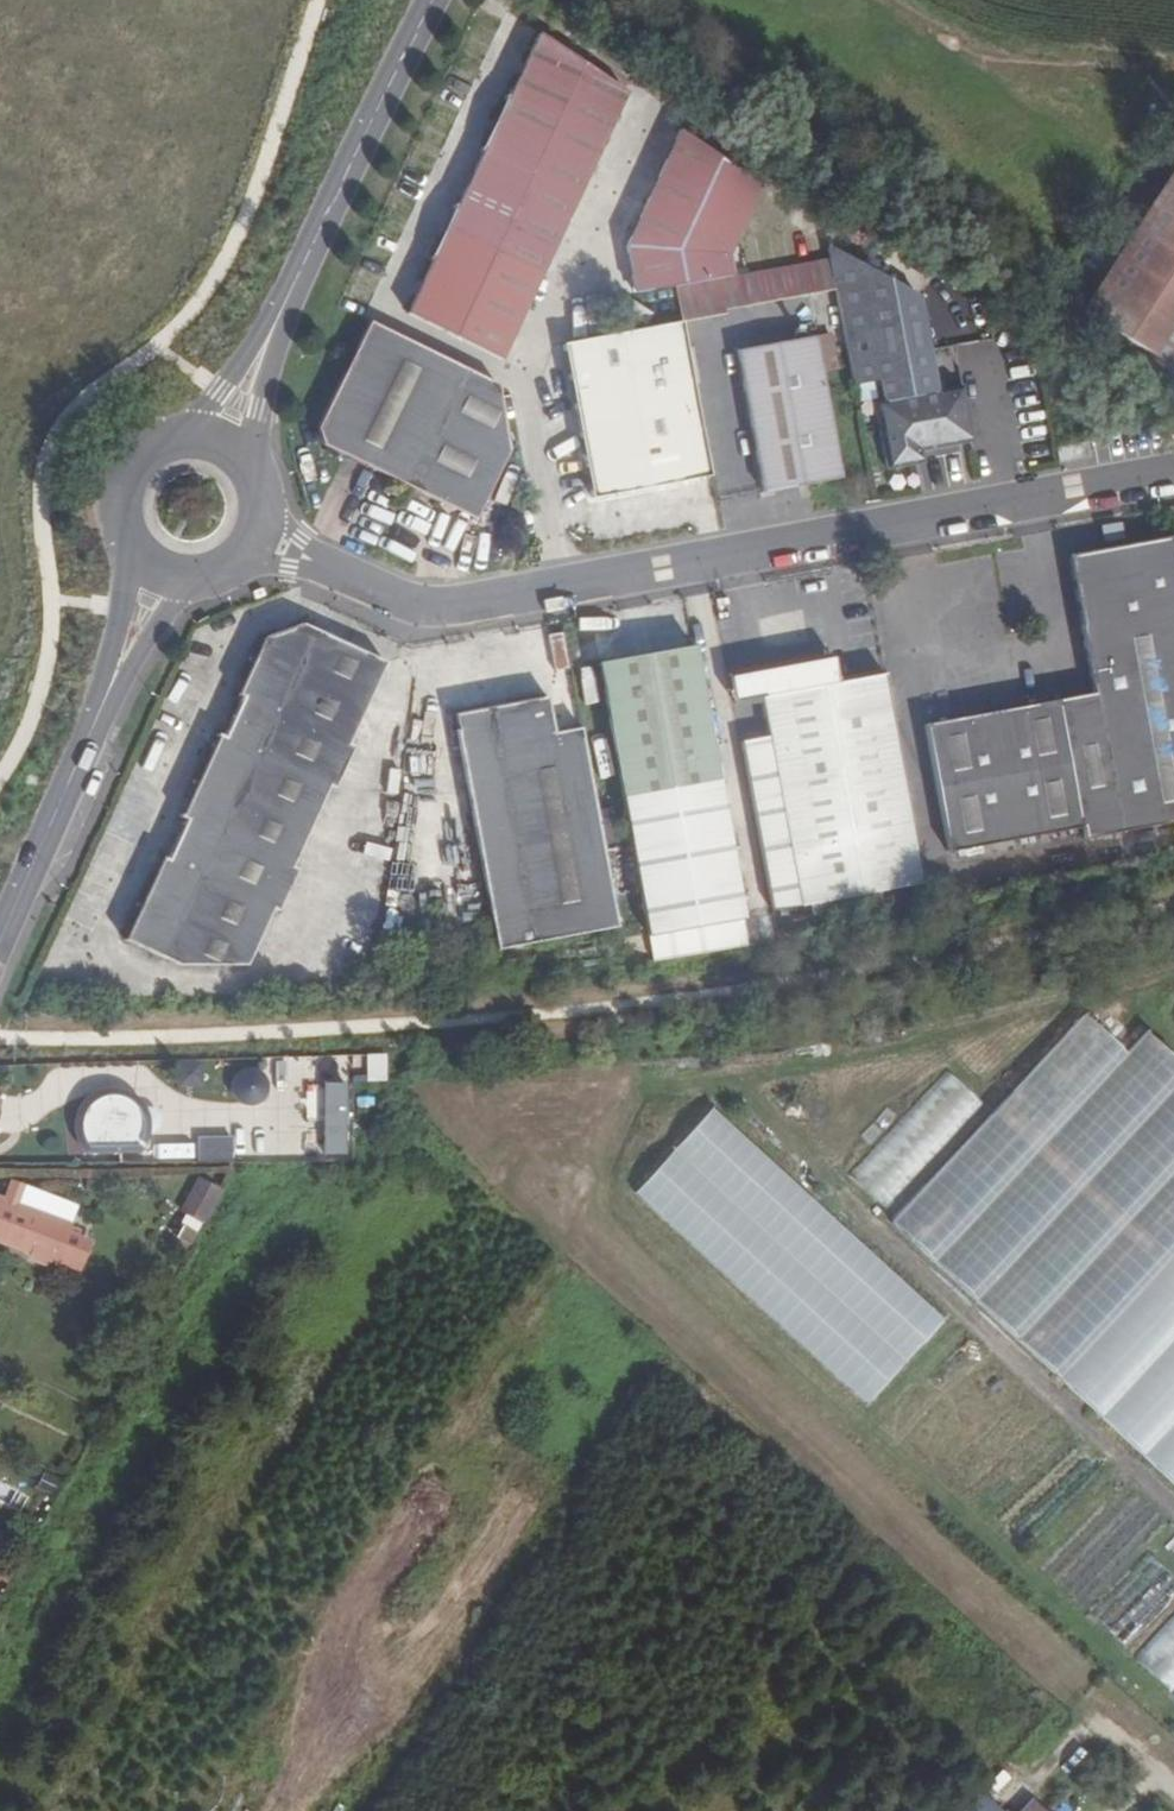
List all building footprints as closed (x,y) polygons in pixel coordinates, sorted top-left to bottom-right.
[(499,362),(638,86),(537,36),(523,65),(527,67),(521,80),(517,79),(499,119),(502,121),(495,135),(491,134),(472,174),(476,176),(470,190),(465,188),(446,227),(451,230),(444,244),(440,242),(421,281),(425,284),(419,298),(414,296),(406,315),(499,362)] [(685,287),(732,277),(726,255),(758,187),(677,131),(625,249),(634,296),(685,287)] [(1110,298),(1170,335),(1173,343),(1173,198),(1110,298)] [(973,388),(949,392),(931,297),(838,246),(840,256),(846,288),(864,386),(891,381),(895,401),(885,403),(899,471),(925,466),(923,454),(934,453),(985,443),(973,388)] [(846,288),(840,256),(732,277),(685,287),(692,323),(737,316),(736,310),(846,288)] [(508,452),(496,386),(368,323),(313,429),(319,446),(474,521),(508,452)] [(722,476),(692,323),(577,346),(606,500),(722,476)] [(852,480),(825,336),(748,351),(775,495),(852,480)] [(923,454),(925,466),(936,464),(934,453),(923,454)] [(1082,827),(1093,825),(1096,836),(1173,822),(1173,536),(1076,554),(1103,691),(1056,700),(1082,827)] [(278,912),(297,870),(290,867),(328,789),(333,790),(352,749),(347,747),(384,663),(302,625),(262,640),(236,694),(240,698),(224,737),(218,735),(193,787),(180,818),(185,821),(167,859),(162,856),(123,940),(179,966),(246,966),(272,910),(278,912)] [(755,917),(705,644),(611,662),(661,933),(755,917)] [(936,880),(895,672),(774,695),(812,903),(936,880)] [(509,710),(508,703),(467,711),(511,946),(631,924),(593,725),(568,730),(560,694),(522,701),(523,707),(509,710)] [(1082,827),(1056,700),(935,723),(960,850),(1082,827)] [(523,707),(522,701),(508,703),(509,710),(523,707)] [(1173,1476),(1173,1052),(1149,1029),(1128,1052),(1090,1016),(899,1221),(1173,1476)] [(231,1080),(228,1089),(231,1099),(238,1105),(248,1108),(257,1105),(264,1098),(266,1089),(264,1079),(256,1072),(247,1070),(238,1073),(231,1080)] [(947,1071),(848,1175),(881,1207),(980,1102),(947,1071)] [(344,1156),(345,1086),(322,1085),(321,1156),(344,1156)] [(305,1122),(321,1123),(322,1086),(306,1086),(305,1122)] [(77,1113),(74,1127),(77,1142),(86,1155),(141,1154),(149,1142),(152,1127),(149,1112),(140,1100),(128,1091),(113,1089),(98,1092),(85,1100),(77,1113)] [(641,1194),(864,1403),(943,1319),(721,1110),(641,1194)] [(195,1136),(196,1162),(231,1161),(231,1135),(195,1136)] [(0,1196),(0,1241),(16,1247),(33,1252),(35,1258),(44,1261),(51,1259),(58,1261),(58,1260),(81,1268),(91,1241),(69,1232),(79,1204),(15,1179),(7,1199),(0,1196)] [(203,1223),(222,1190),(202,1180),(184,1213),(190,1216),(203,1223)] [(203,1223),(190,1216),(184,1227),(198,1234),(203,1223)] [(178,1238),(191,1246),(198,1234),(184,1227),(178,1238)] [(1088,1609),(1123,1646),(1173,1599),(1173,1579),(1149,1552),(1088,1609)] [(18,1568),(0,1559),(0,1573),(11,1580),(18,1568)] [(1134,1658),(1170,1691),(1173,1687),(1173,1616),(1134,1658)] [(982,1797),(969,1810),(998,1810),(982,1797)]
